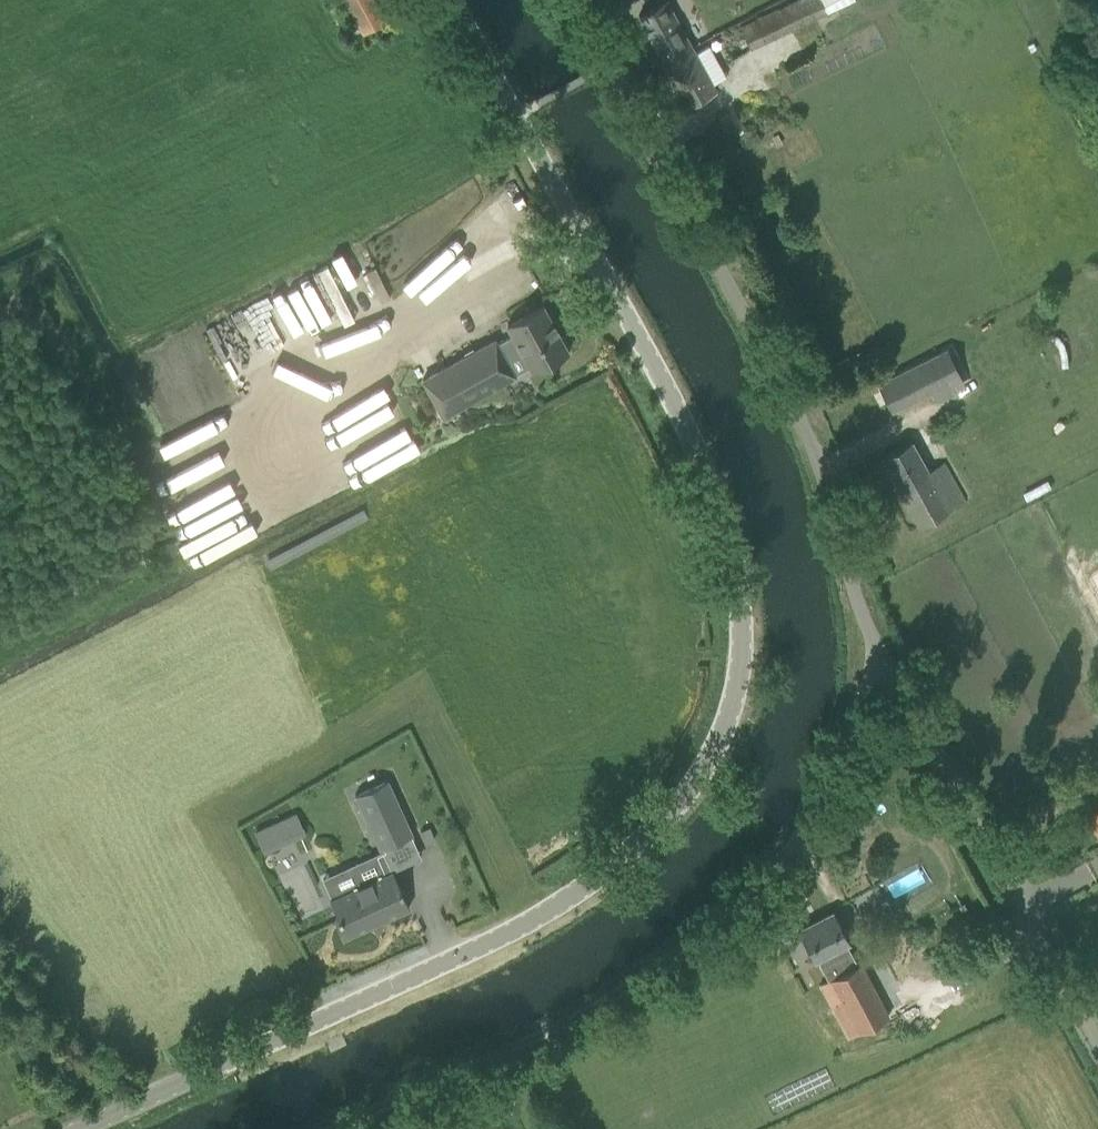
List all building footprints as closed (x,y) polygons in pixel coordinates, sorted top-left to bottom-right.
[(364,33),(386,20),(374,0),(346,0),(364,33)] [(813,19),(851,1),(851,0),(804,0),(813,19)] [(639,16),(664,61),(692,46),(667,1),(639,16)] [(751,50),(764,43),(753,20),(739,27),(751,50)] [(664,61),(688,106),(716,91),(713,85),(724,79),(708,49),(697,55),(692,46),(664,61)] [(453,242),(405,283),(414,294),(462,253),(453,242)] [(380,266),(364,273),(359,261),(345,267),(365,309),(394,295),(380,266)] [(321,326),(341,318),(344,325),(359,319),(337,267),(302,281),(321,326)] [(297,287),(270,300),(290,343),(317,330),(297,287)] [(423,379),(443,415),(515,375),(506,359),(521,350),(533,371),(568,351),(566,348),(568,345),(563,335),(559,335),(543,306),(505,327),(510,336),(497,342),(495,339),(423,379)] [(256,386),(314,361),(308,349),(250,374),(256,386)] [(945,350),(879,384),(892,410),(933,390),(935,389),(922,363),(945,352),(945,354),(947,353),(945,350)] [(366,479),(423,452),(385,371),(318,403),(334,436),(330,438),(346,471),(359,465),(366,479)] [(931,396),(913,406),(923,426),(941,416),(931,396)] [(882,457),(920,525),(965,500),(944,462),(927,470),(911,440),(882,457)] [(388,780),(355,795),(373,833),(380,850),(396,842),(413,835),(404,816),(388,780)] [(1093,836),(1097,834),(1097,806),(1084,811),(1093,836)] [(254,831),(264,853),(271,850),(261,828),(254,831)] [(391,871),(329,899),(345,936),(408,908),(391,871)] [(833,912),(798,931),(814,961),(817,960),(823,971),(828,980),(820,984),(849,1038),(889,1016),(860,963),(857,964),(852,955),(846,944),(849,942),(833,912)]
